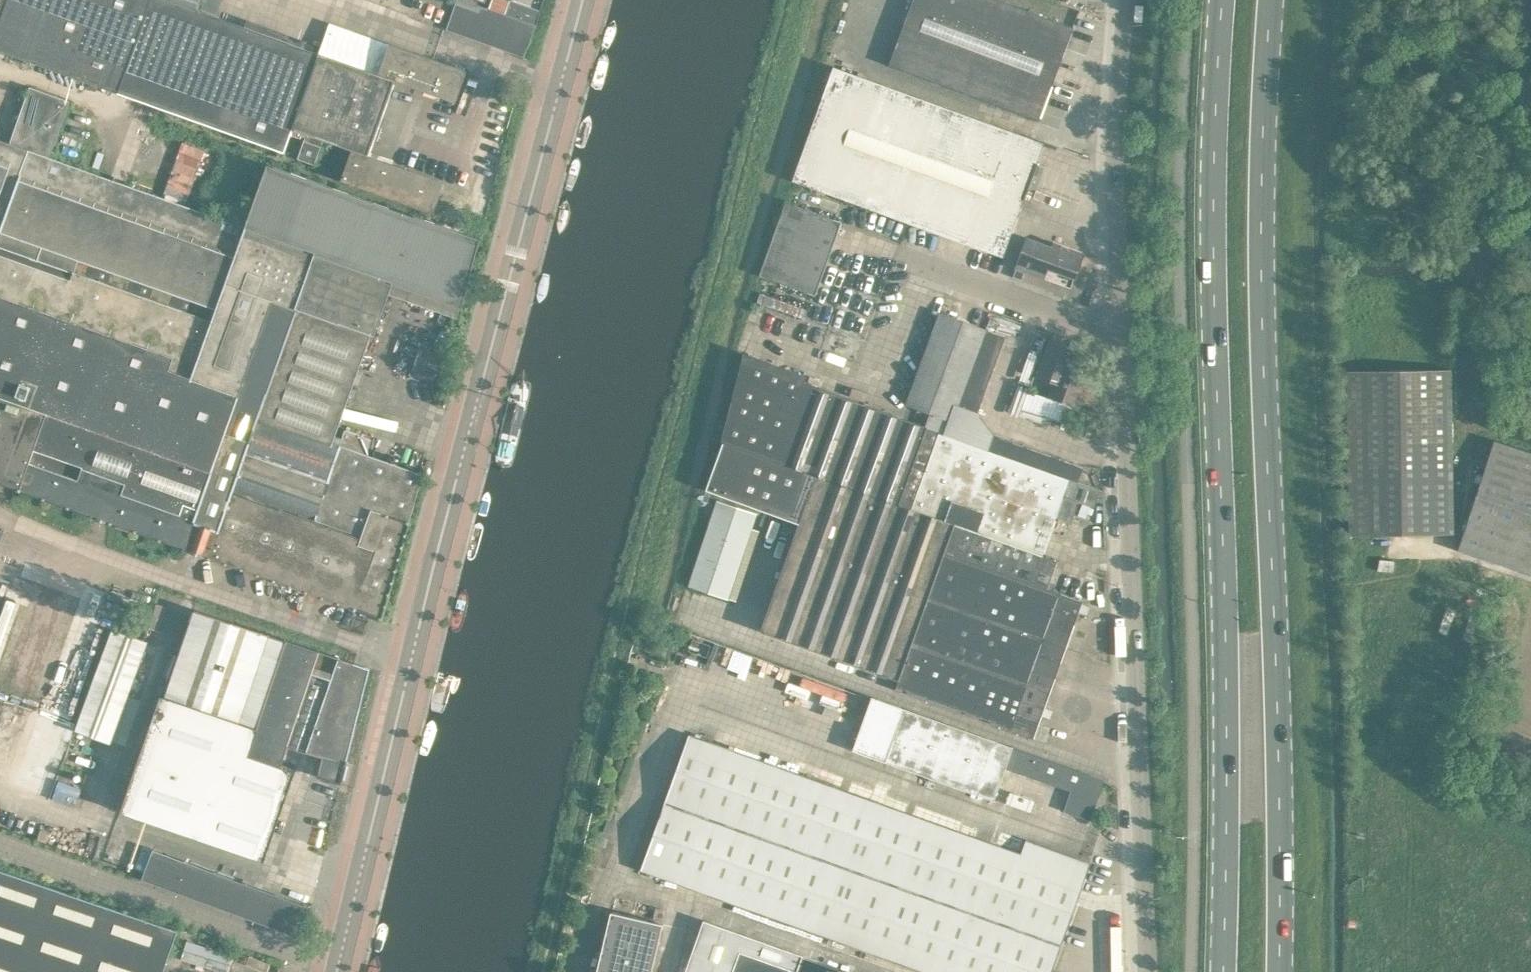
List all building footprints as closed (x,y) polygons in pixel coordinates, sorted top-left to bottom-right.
[(117,93),(284,152),(292,127),(307,133),(298,156),(313,162),(322,138),(352,149),(367,154),(395,79),(379,74),(319,52),(199,10),(202,0),(0,0),(0,51),(117,93)] [(522,56),(523,57),(534,25),(465,0),(456,0),(446,29),(522,56)] [(503,12),(506,3),(507,1),(507,0),(492,0),(489,8),(503,12)] [(1038,120),(1073,27),(1001,0),(912,0),(888,65),(1038,120)] [(506,3),(503,12),(518,17),(521,9),(506,3)] [(379,74),(395,79),(455,100),(466,70),(390,43),(379,74)] [(1003,257),(1033,174),(1034,174),(1035,174),(1036,173),(1037,173),(1037,172),(1038,171),(1038,170),(1038,169),(1038,168),(1038,167),(1037,166),(1036,165),(1044,142),(833,66),(791,180),(1003,257)] [(415,216),(415,217),(268,164),(245,228),(48,158),(69,101),(30,87),(9,144),(0,141),(0,482),(17,488),(16,491),(380,618),(421,474),(365,454),(370,439),(345,430),(339,445),(332,442),(371,332),(373,333),(391,283),(461,308),(480,238),(415,216)] [(491,128),(500,131),(505,117),(496,114),(491,128)] [(205,148),(185,141),(172,182),(192,188),(205,148)] [(367,154),(352,149),(341,179),(432,212),(441,188),(443,182),(367,154)] [(759,275),(815,295),(841,221),(785,201),(759,275)] [(1015,268),(1013,275),(1012,276),(1021,279),(1024,271),(1043,277),(1046,267),(1073,277),(1074,278),(1083,253),(1054,242),(1052,247),(1026,237),(1015,267),(1015,268)] [(906,403),(952,420),(985,329),(939,312),(906,403)] [(1050,396),(1075,405),(1084,379),(1077,377),(1085,352),(1049,339),(1037,375),(1054,381),(1048,398),(1049,398),(1050,396)] [(420,347),(412,370),(434,378),(442,355),(420,347)] [(1063,495),(1069,478),(937,431),(937,433),(925,428),(926,427),(802,383),(804,376),(744,354),(722,441),(705,489),(769,512),(799,523),(761,630),(898,679),(895,689),(1033,738),(1033,737),(1055,676),(1061,678),(1066,665),(1059,663),(1081,601),(1082,602),(1082,601),(1046,588),(1049,580),(1034,574),(1055,517),(1063,495)] [(1346,370),(1349,535),(1453,533),(1450,368),(1346,370)] [(1530,575),(1530,453),(1493,441),(1456,551),(1530,575)] [(1100,489),(1069,478),(1063,495),(1078,501),(1094,507),(1100,489)] [(1055,517),(1071,523),(1078,501),(1063,495),(1055,517)] [(689,585),(728,598),(756,513),(717,500),(710,520),(689,585)] [(316,775),(339,782),(368,668),(338,658),(287,640),(286,641),(196,609),(165,696),(160,694),(120,810),(264,861),(294,772),(279,767),(287,744),(307,751),(323,756),(316,775)] [(75,730),(109,743),(147,641),(113,628),(75,730)] [(52,645),(36,699),(74,710),(78,695),(63,690),(74,651),(52,645)] [(844,716),(850,686),(813,679),(811,691),(817,692),(816,701),(805,699),(804,706),(822,710),(822,712),(844,716)] [(1102,780),(871,698),(853,749),(993,798),(1004,766),(1071,790),(1065,809),(1064,808),(1064,809),(1076,814),(1075,816),(1078,817),(1079,815),(1088,818),(1088,819),(1089,819),(1102,780)] [(757,908),(935,971),(1050,971),(1073,908),(1089,864),(1025,841),(1019,855),(685,735),(641,866),(757,908)] [(847,780),(848,778),(816,768),(813,777),(872,796),(875,789),(847,780)] [(887,795),(885,803),(908,808),(910,800),(887,795)] [(141,879),(297,936),(308,906),(152,849),(141,879)] [(177,929),(0,870),(0,971),(162,971),(177,929)] [(723,912),(726,904),(702,896),(697,913),(708,917),(711,908),(723,912)] [(663,923),(610,911),(596,971),(651,971),(663,923)] [(230,970),(233,949),(187,941),(184,962),(230,970)] [(838,969),(801,956),(796,970),(739,950),(731,971),(848,971),(838,969)]
